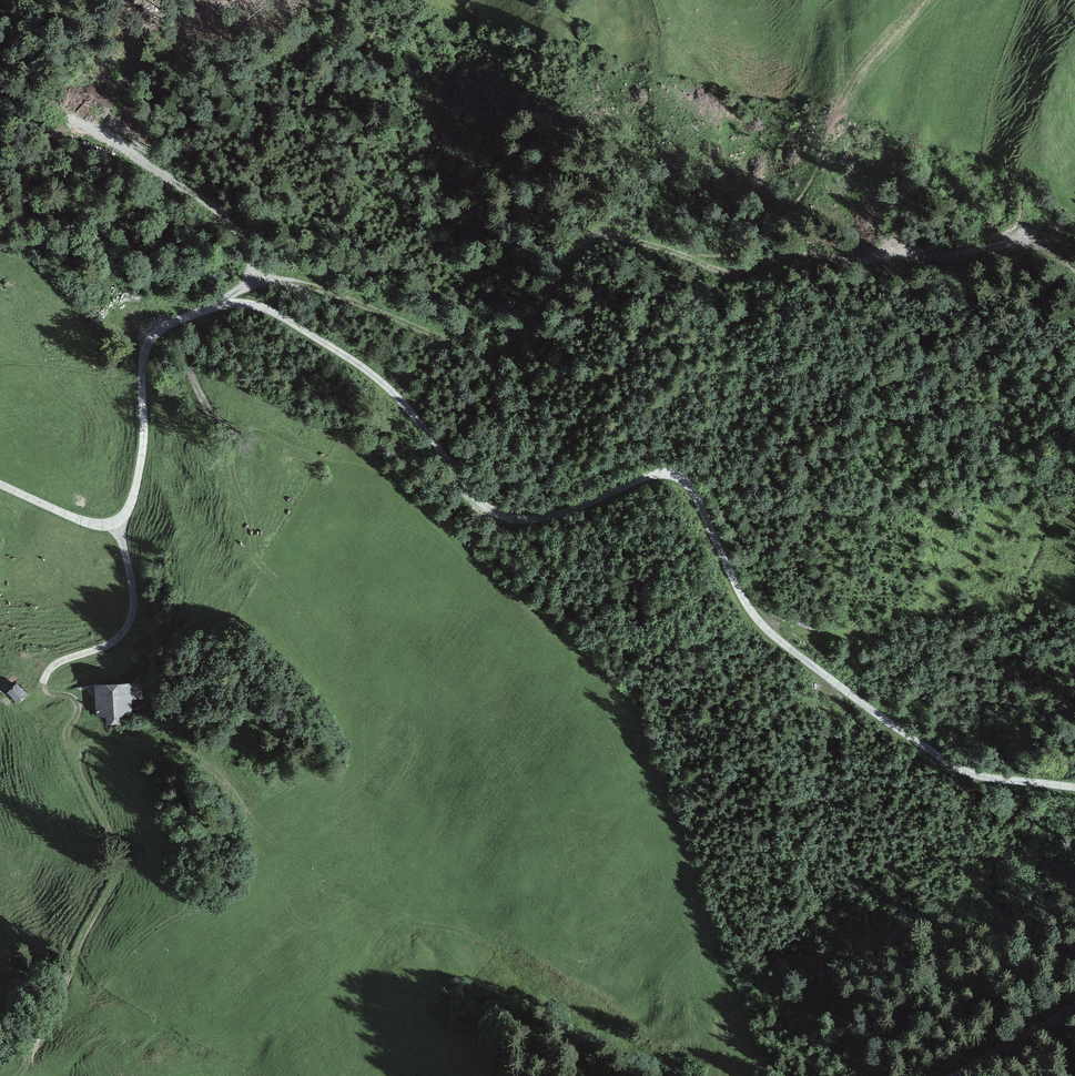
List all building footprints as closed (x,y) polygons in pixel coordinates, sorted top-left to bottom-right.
[(133,682),(97,681),(95,717),(131,719),(133,682)] [(17,683),(9,691),(19,700),(27,693),(17,683)]
